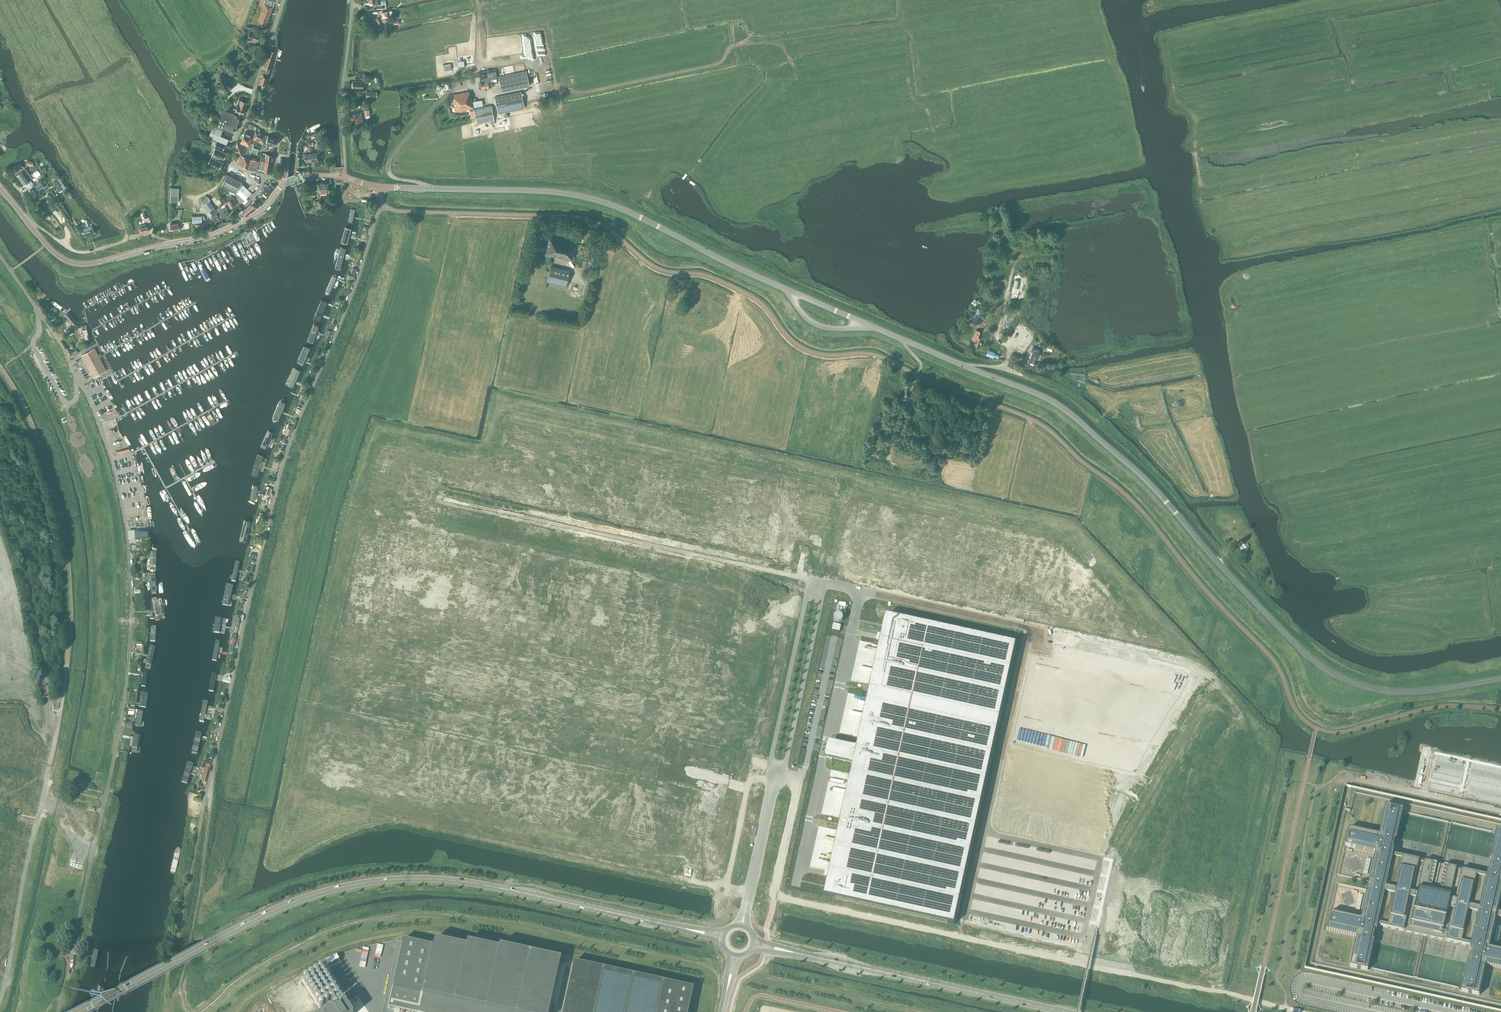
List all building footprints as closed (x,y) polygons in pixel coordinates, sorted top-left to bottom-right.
[(257,22),(267,25),(268,21),(268,20),(271,13),(271,12),(273,7),(264,3),(262,7),(257,22)] [(382,9),(382,11),(382,17),(381,17),(381,18),(377,18),(377,23),(378,30),(383,29),(382,29),(386,28),(385,17),(388,17),(392,16),(392,10),(387,11),(387,9),(382,9)] [(259,34),(256,33),(253,32),(254,29),(248,27),(247,31),(250,31),(247,40),(257,43),(259,34)] [(268,68),(270,69),(273,59),(275,53),(275,51),(270,49),(264,67),(266,68),(268,68)] [(233,76),(234,74),(224,63),(221,65),(232,78),(233,76)] [(268,68),(266,68),(265,71),(263,71),(262,73),(259,84),(265,85),(268,77),(268,76),(269,74),(269,73),(267,72),(268,68)] [(483,77),(484,83),(489,82),(489,80),(497,78),(496,71),(492,72),(492,73),(487,74),(488,77),(483,77)] [(498,76),(502,91),(529,85),(526,71),(525,71),(504,75),(498,76)] [(231,82),(232,79),(220,74),(218,79),(221,80),(220,83),(217,82),(215,87),(228,91),(229,88),(232,89),(234,83),(231,82)] [(353,88),(363,88),(363,83),(366,84),(366,77),(360,77),(360,81),(353,81),(353,88)] [(474,107),(483,105),(482,100),(473,101),(472,96),(470,96),(469,91),(452,95),(455,111),(474,107)] [(524,105),(521,91),(495,97),(497,110),(498,113),(525,107),(524,105)] [(228,108),(228,110),(235,113),(235,112),(235,111),(243,114),(245,108),(247,102),(241,100),(239,106),(237,105),(236,109),(234,108),(233,110),(228,108)] [(475,118),(477,124),(494,120),(492,110),(491,105),(474,109),(474,110),(469,111),(471,119),(475,118)] [(235,113),(228,110),(225,109),(221,114),(217,126),(234,132),(237,124),(240,116),(234,114),(235,113)] [(207,118),(213,121),(216,115),(210,111),(207,118)] [(361,113),(359,113),(352,115),(354,124),(363,122),(361,113)] [(209,136),(226,144),(228,138),(220,135),(222,129),(213,125),(209,136)] [(334,162),(335,167),(336,167),(335,162),(325,128),(322,130),(322,131),(324,130),(332,155),(334,162)] [(262,142),(262,141),(265,134),(256,130),(252,139),(251,143),(254,145),(256,140),(262,142)] [(253,135),(246,132),(243,138),(242,140),(241,142),(249,145),(250,142),(251,143),(252,139),(251,138),(253,135)] [(268,135),(266,142),(275,145),(278,138),(268,135)] [(284,193),(283,198),(283,199),(287,186),(287,185),(286,185),(287,178),(287,177),(288,177),(290,154),(290,150),(291,147),(290,147),(291,144),(291,143),(290,143),(288,136),(287,136),(285,136),(285,137),(286,138),(287,137),(289,143),(289,144),(288,149),(287,155),(288,155),(287,162),(287,168),(284,168),(284,170),(286,170),(285,178),(285,182),(285,185),(285,186),(285,188),(283,193),(284,193)] [(300,194),(297,186),(297,183),(298,174),(298,173),(297,173),(297,172),(297,170),(297,169),(297,168),(297,167),(298,159),(298,157),(299,157),(298,156),(299,149),(299,143),(302,139),(303,139),(303,138),(304,137),(302,137),(301,137),(298,143),(297,143),(297,144),(297,148),(296,148),(296,151),(296,154),(294,175),(295,175),(294,183),(293,183),(293,187),(299,200),(298,195),(300,194)] [(226,144),(217,140),(216,142),(215,146),(214,148),(215,148),(213,154),(221,158),(221,157),(223,158),(226,153),(222,151),(223,150),(226,144)] [(237,145),(235,151),(240,153),(240,155),(241,155),(244,156),(244,155),(246,150),(249,145),(241,142),(238,140),(238,142),(237,143),(236,145),(237,145)] [(309,142),(310,144),(311,160),(318,160),(317,159),(318,159),(318,157),(317,157),(317,152),(313,153),(312,146),(312,142),(309,142)] [(254,145),(251,143),(250,143),(247,150),(251,152),(257,154),(259,150),(253,148),(254,145)] [(261,160),(272,162),(273,154),(272,154),(266,153),(265,158),(261,157),(261,160)] [(221,158),(213,154),(209,163),(219,167),(222,162),(219,161),(221,158)] [(260,161),(249,157),(244,156),(241,155),(238,164),(243,166),(244,166),(245,167),(248,168),(257,170),(258,166),(260,161)] [(272,162),(261,160),(260,166),(259,166),(259,168),(258,168),(258,169),(270,171),(272,162)] [(26,168),(17,175),(24,185),(33,179),(26,168)] [(38,171),(33,174),(38,181),(43,178),(38,171)] [(241,183),(242,181),(240,180),(229,175),(227,174),(221,185),(236,193),(236,192),(241,183)] [(54,180),(61,192),(66,189),(59,177),(54,180)] [(251,185),(248,189),(252,192),(255,189),(258,183),(259,180),(254,178),(251,185)] [(31,180),(24,186),(27,190),(35,184),(31,180)] [(317,183),(318,191),(318,196),(321,196),(321,194),(327,194),(327,193),(330,193),(330,187),(330,184),(328,184),(328,182),(323,182),(323,181),(321,182),(317,183)] [(38,183),(28,190),(34,198),(34,197),(36,196),(37,196),(41,193),(39,190),(44,186),(41,182),(38,184),(38,183)] [(248,189),(241,183),(236,192),(239,195),(237,198),(242,202),(244,200),(252,192),(248,189)] [(262,196),(264,197),(266,195),(268,196),(275,187),(270,183),(268,186),(266,184),(265,186),(261,191),(259,194),(258,195),(261,197),(262,196)] [(170,202),(178,202),(179,190),(179,188),(171,187),(170,202)] [(226,199),(227,201),(230,208),(231,208),(235,206),(234,204),(236,203),(232,195),(226,199)] [(210,200),(207,196),(201,201),(203,204),(204,204),(209,211),(214,207),(209,200),(210,200)] [(241,216),(242,217),(243,217),(246,215),(251,211),(252,211),(256,208),(255,206),(255,205),(257,204),(256,204),(254,201),(243,211),(242,210),(239,213),(241,216)] [(221,219),(217,213),(217,212),(214,207),(209,211),(212,215),(210,217),(214,223),(221,219)] [(217,212),(221,218),(230,213),(227,209),(226,209),(225,207),(217,212)] [(180,230),(179,225),(178,225),(178,223),(174,223),(175,222),(170,223),(171,231),(180,230)] [(144,224),(141,225),(138,225),(140,233),(148,231),(150,230),(148,225),(145,226),(144,224)] [(84,229),(87,236),(94,233),(91,226),(84,229)] [(351,229),(345,228),(341,242),(347,244),(349,237),(349,236),(351,229)] [(246,230),(232,238),(233,241),(248,233),(246,231),(246,230)] [(549,238),(545,254),(572,261),(576,243),(550,237),(549,237),(549,238)] [(346,249),(341,248),(335,269),(340,270),(346,249)] [(589,253),(585,270),(591,272),(595,254),(589,253)] [(1048,273),(1049,272),(1048,270),(1048,269),(1047,267),(1046,266),(1045,265),(1044,264),(1042,264),(1041,264),(1039,264),(1038,264),(1036,265),(1035,266),(1034,267),(1033,269),(1033,270),(1032,272),(1033,273),(1033,275),(1034,276),(1035,277),(1036,278),(1037,279),(1039,280),(1041,280),(1042,280),(1044,279),(1045,278),(1046,277),(1047,276),(1048,274),(1048,273)] [(547,281),(566,286),(570,270),(550,266),(547,281)] [(335,275),(334,275),(333,275),(325,293),(325,294),(326,294),(328,295),(329,295),(329,294),(330,292),(331,289),(333,286),(336,278),(337,277),(337,276),(336,276),(335,275)] [(327,302),(322,300),(314,319),(319,321),(321,316),(324,310),(326,304),(327,302)] [(969,318),(977,322),(978,320),(982,322),(985,317),(981,315),(983,311),(975,307),(969,318)] [(1010,310),(1002,333),(1013,337),(1015,337),(1018,330),(1019,331),(1023,317),(1020,316),(1020,314),(1010,310)] [(78,322),(69,311),(65,315),(74,326),(78,322)] [(54,314),(49,317),(54,323),(58,320),(54,314)] [(86,325),(81,326),(86,341),(90,340),(86,325)] [(319,327),(313,325),(307,342),(312,344),(315,337),(317,330),(319,327)] [(1023,328),(1013,341),(1021,346),(1019,350),(1023,353),(1026,350),(1035,338),(1023,328)] [(974,345),(980,347),(983,338),(978,336),(980,331),(976,330),(972,339),(975,340),(974,345)] [(989,341),(986,349),(988,350),(986,355),(993,358),(994,356),(999,358),(1000,356),(1002,356),(1005,349),(997,347),(998,345),(996,344),(989,341)] [(310,348),(305,346),(297,362),(303,364),(304,362),(306,356),(310,348)] [(95,348),(81,355),(93,378),(107,370),(102,361),(95,348)] [(1029,357),(1030,358),(1028,363),(1035,365),(1037,360),(1036,359),(1039,351),(1032,348),(1029,357)] [(296,381),(300,371),(295,369),(287,386),(293,388),(295,383),(296,381)] [(285,401),(284,399),(281,400),(279,401),(273,416),(272,418),(273,422),(274,422),(278,421),(279,419),(282,413),(282,411),(286,404),(285,401)] [(273,433),(268,431),(261,447),(266,449),(267,446),(271,437),(273,433)] [(263,455),(258,453),(251,473),(257,475),(259,470),(262,458),(263,455)] [(258,486),(253,485),(250,500),(255,502),(257,491),(258,486)] [(251,521),(244,519),(239,541),(246,542),(248,534),(250,523),(251,521)] [(147,529),(134,531),(135,535),(135,539),(148,538),(147,529)] [(240,562),(235,561),(232,575),(231,579),(231,580),(235,581),(238,572),(238,570),(240,562)] [(233,586),(227,584),(222,605),(228,606),(230,599),(232,593),(233,586)] [(845,619),(840,613),(834,617),(838,623),(845,619)] [(826,888),(824,896),(954,925),(1016,645),(885,616),(884,624),(883,625),(883,626),(881,638),(879,645),(879,647),(878,651),(877,655),(876,659),(875,663),(874,667),(873,671),(872,675),(872,679),(871,683),(870,685),(869,690),(869,691),(869,692),(867,697),(867,700),(866,704),(865,708),(864,712),(863,716),(862,720),(862,724),(861,728),(860,732),(859,736),(858,738),(857,745),(856,748),(856,749),(855,749),(854,749),(830,744),(828,757),(851,762),(852,762),(852,763),(853,764),(850,774),(850,776),(849,780),(848,784),(847,788),(846,792),(846,796),(845,800),(844,804),(843,808),(842,812),(841,817),(841,819),(840,824),(839,825),(839,826),(838,831),(838,832),(837,837),(836,840),(835,844),(834,849),(833,853),(832,857),(831,861),(831,865),(830,869),(829,871),(829,874),(828,877),(826,886),(826,887),(826,888)] [(833,623),(831,630),(840,632),(841,625),(833,623)] [(151,665),(155,647),(150,646),(146,664),(151,665)] [(1050,659),(1046,679),(1055,681),(1059,661),(1050,659)] [(208,691),(214,692),(217,674),(212,673),(208,691)] [(145,707),(148,694),(145,693),(145,691),(141,690),(139,703),(139,706),(145,707)] [(208,701),(203,700),(199,721),(204,722),(204,718),(207,706),(208,701)] [(201,738),(202,733),(196,731),(191,754),(197,755),(201,740),(201,738)] [(193,763),(188,762),(181,782),(187,784),(190,774),(193,766),(193,763)] [(211,765),(206,763),(201,781),(205,782),(209,768),(210,768),(211,765)] [(1497,830),(1491,860),(1492,861),(1490,871),(1488,870),(1487,875),(1441,865),(1439,864),(1393,854),(1394,849),(1392,849),(1394,839),(1396,839),(1403,809),(1385,805),(1378,835),(1349,828),(1345,846),(1374,853),(1368,882),(1366,890),(1360,919),(1330,913),(1326,930),(1356,937),(1349,967),(1367,970),(1374,940),(1372,940),(1375,930),(1376,930),(1377,925),(1423,936),(1426,936),(1472,946),(1471,951),(1472,951),(1470,961),(1469,961),(1462,991),(1479,995),(1486,965),(1500,969),(1500,950),(1490,948),(1497,917),(1500,918),(1500,913),(1498,912),(1500,897),(1500,831),(1497,830)] [(181,821),(176,820),(172,837),(177,838),(181,821)] [(161,919),(155,918),(151,935),(157,936),(161,919)] [(388,1007),(391,1008),(400,1009),(402,1010),(409,1011),(411,1011),(548,1011),(557,974),(558,967),(559,962),(560,959),(499,946),(498,949),(467,942),(466,947),(434,940),(433,947),(403,940),(388,1007)] [(379,952),(386,954),(388,944),(381,943),(381,946),(374,945),(371,960),(377,961),(379,952)] [(573,962),(562,1011),(687,1011),(693,988),(573,962)] [(115,997),(115,998),(118,997),(118,995),(120,986),(124,992),(124,993),(126,992),(126,991),(122,983),(121,982),(118,984),(118,985),(115,997)] [(94,997),(92,998),(92,999),(96,1007),(97,1008),(100,1006),(100,1005),(102,994),(97,993),(97,994),(96,995),(98,996),(99,996),(98,1004),(94,998),(94,997)] [(318,1011),(350,1011),(349,1009),(346,1006),(341,997),(321,1010),(318,1011)]
